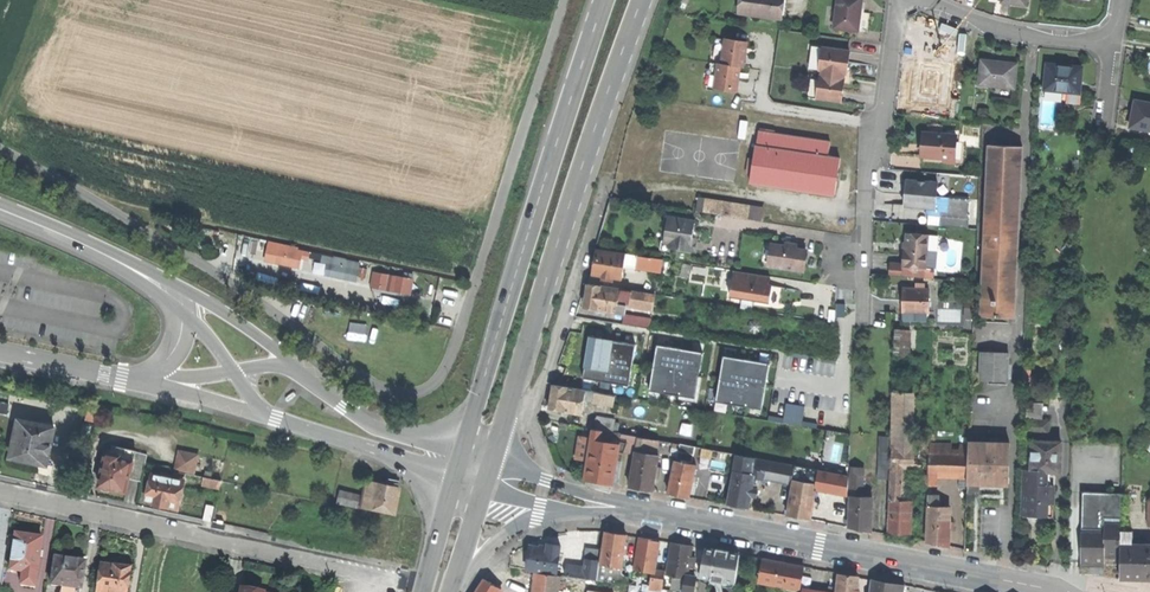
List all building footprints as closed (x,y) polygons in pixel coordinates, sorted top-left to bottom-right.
[(740,13),(782,19),(784,0),(741,0),(740,13)] [(834,28),(859,32),(863,0),(839,0),(834,28)] [(717,38),(714,63),(719,64),(722,64),(726,40),(717,38)] [(741,67),(744,67),(746,55),(748,42),(726,39),(726,40),(722,64),(741,67)] [(922,40),(919,64),(954,68),(956,43),(938,42),(922,40)] [(811,69),(820,70),(823,48),(814,47),(811,69)] [(850,52),(823,48),(820,70),(823,71),(823,74),(844,76),(844,74),(848,74),(849,62),(850,52)] [(999,62),(983,60),(981,85),(1015,89),(1018,64),(999,62)] [(707,86),(715,87),(719,64),(714,63),(710,62),(707,86)] [(739,81),(741,67),(722,64),(719,64),(715,87),(715,89),(737,92),(739,81)] [(1065,66),(1046,65),(1044,91),(1067,93),(1080,94),(1083,68),(1065,66)] [(843,80),(844,76),(823,74),(822,77),(820,77),(817,98),(843,102),(844,92),(845,80),(843,80)] [(809,97),(817,98),(820,77),(812,75),(809,97)] [(1082,94),(1080,94),(1067,93),(1066,104),(1081,105),(1082,94)] [(1134,100),(1132,113),(1129,127),(1149,131),(1149,103),(1134,100)] [(745,133),(743,148),(761,150),(764,135),(745,133)] [(957,136),(925,134),(924,145),(923,157),(947,158),(956,158),(957,142),(957,136)] [(793,139),(764,135),(761,150),(790,154),(793,139)] [(817,143),(793,139),(790,154),(818,158),(818,156),(815,156),(817,143)] [(1023,147),(989,146),(981,316),(1015,318),(1023,147)] [(739,164),(736,183),(821,195),(826,159),(818,158),(790,154),(761,150),(743,148),(741,147),(739,164)] [(939,183),(911,180),(910,194),(907,194),(906,207),(937,209),(939,183)] [(683,209),(712,214),(714,201),(685,197),(683,209)] [(712,214),(735,217),(737,204),(714,201),(712,214)] [(735,217),(746,219),(748,206),(737,204),(735,217)] [(665,227),(668,227),(669,218),(685,221),(685,218),(667,215),(665,227)] [(685,221),(669,218),(668,227),(666,242),(669,242),(671,244),(671,248),(696,252),(698,239),(693,238),(694,231),(696,222),(685,221)] [(929,236),(908,234),(907,249),(905,249),(904,257),(903,266),(903,267),(925,269),(926,269),(929,236)] [(939,236),(929,236),(926,269),(937,269),(939,236)] [(772,267),(805,271),(806,260),(808,249),(798,248),(789,247),(786,246),(775,245),(772,267)] [(270,246),(266,261),(297,269),(301,253),(270,246)] [(593,275),(622,279),(626,254),(597,250),(595,262),(593,275)] [(331,257),(327,275),(355,281),(359,263),(331,257)] [(638,257),(637,265),(648,267),(650,258),(638,257)] [(924,278),(925,269),(903,267),(903,266),(892,265),(891,276),(924,278)] [(770,276),(734,271),(730,297),(770,303),(773,286),(769,286),(770,276)] [(412,279),(374,272),(371,287),(410,294),(412,279)] [(621,289),(588,284),(587,295),(585,308),(617,313),(619,304),(619,301),(621,289)] [(632,291),(621,289),(619,301),(631,303),(632,291)] [(903,311),(930,312),(930,290),(904,289),(904,302),(903,311)] [(656,295),(632,291),(631,303),(654,307),(656,295)] [(627,305),(619,304),(617,313),(626,314),(627,305)] [(930,322),(930,312),(903,311),(903,321),(930,322)] [(890,328),(891,354),(909,354),(908,327),(890,328)] [(579,378),(602,380),(602,383),(630,386),(635,342),(584,336),(579,378)] [(654,344),(647,389),(697,397),(704,351),(654,344)] [(981,381),(1008,381),(1009,353),(982,353),(981,381)] [(718,356),(713,402),(765,407),(769,361),(718,356)] [(892,384),(892,393),(902,394),(902,384),(892,384)] [(552,396),(550,408),(582,414),(585,398),(586,391),(554,385),(552,396)] [(595,392),(586,391),(585,398),(594,400),(595,392)] [(616,395),(595,392),(594,400),(594,401),(614,404),(616,395)] [(893,447),(891,468),(901,468),(905,468),(906,431),(907,394),(902,394),(892,393),(891,447),(893,447)] [(9,412),(10,400),(0,399),(0,411),(9,412)] [(785,403),(774,401),(772,419),(782,420),(785,403)] [(783,421),(802,423),(805,404),(786,402),(783,421)] [(596,418),(594,430),(613,433),(615,423),(615,421),(596,418)] [(26,461),(45,465),(53,428),(18,420),(10,457),(26,461)] [(1027,432),(1049,433),(1049,420),(1027,420),(1027,432)] [(594,430),(592,440),(621,445),(623,435),(618,434),(613,433),(594,430)] [(929,431),(906,431),(905,468),(919,468),(928,469),(929,431)] [(638,437),(623,435),(621,445),(620,447),(623,448),(636,450),(638,437)] [(638,438),(636,452),(647,454),(649,439),(638,438)] [(599,482),(614,484),(620,447),(621,445),(592,440),(585,480),(599,482)] [(1024,470),(1024,486),(1047,486),(1047,471),(1060,471),(1061,441),(1033,441),(1032,470),(1024,470)] [(987,484),(1008,485),(1010,444),(970,443),(968,484),(987,484)] [(680,444),(677,459),(693,462),(696,447),(680,444)] [(112,447),(111,453),(121,456),(122,454),(133,456),(134,453),(134,452),(112,447)] [(178,451),(174,471),(185,473),(195,475),(199,455),(178,451)] [(116,490),(125,492),(128,481),(132,462),(121,459),(121,456),(111,453),(106,452),(104,464),(102,472),(99,487),(102,487),(110,489),(116,490)] [(642,489),(654,491),(659,456),(647,454),(636,452),(630,487),(642,489)] [(937,474),(938,474),(938,452),(930,452),(929,474),(937,474)] [(938,474),(966,475),(967,453),(938,452),(938,474)] [(147,456),(134,453),(133,456),(132,462),(128,481),(142,484),(147,456)] [(737,456),(734,471),(752,474),(755,459),(737,456)] [(795,466),(755,459),(752,474),(756,475),(755,476),(792,483),(795,466)] [(878,459),(878,469),(889,469),(890,459),(878,459)] [(679,495),(690,497),(697,465),(676,461),(669,493),(679,495)] [(852,467),(852,485),(863,486),(863,467),(852,467)] [(891,468),(890,500),(901,500),(901,468),(891,468)] [(928,485),(928,469),(919,468),(919,484),(928,485)] [(889,469),(878,469),(878,477),(889,477),(889,469)] [(174,471),(173,479),(184,481),(185,473),(174,471)] [(752,474),(734,471),(729,504),(738,505),(750,508),(755,476),(756,475),(752,474)] [(820,472),(818,484),(817,489),(848,495),(849,477),(820,472)] [(173,479),(152,474),(147,500),(156,501),(155,503),(159,504),(159,507),(165,508),(165,506),(170,507),(178,509),(184,481),(173,479)] [(202,484),(219,488),(220,481),(204,477),(202,484)] [(379,509),(395,512),(399,486),(367,480),(362,506),(379,509)] [(818,484),(794,480),(788,515),(799,517),(811,519),(817,489),(818,484)] [(852,485),(851,496),(862,496),(863,486),(852,485)] [(1038,516),(1052,516),(1053,488),(1047,488),(1047,486),(1024,486),(1023,516),(1038,516)] [(337,501),(359,505),(361,495),(339,491),(337,501)] [(862,496),(851,496),(850,527),(861,529),(871,531),(873,497),(862,496)] [(929,496),(929,506),(939,506),(940,496),(929,496)] [(900,533),(911,533),(912,500),(901,500),(890,500),(889,533),(900,533)] [(202,519),(209,521),(212,505),(204,504),(202,519)] [(939,506),(929,506),(928,542),(938,544),(949,547),(951,507),(939,506)] [(1105,558),(1120,559),(1121,544),(1121,530),(1121,518),(1105,518),(1104,530),(1082,529),(1081,566),(1093,566),(1105,567),(1105,558)] [(1121,530),(1121,544),(1133,545),(1133,530),(1121,530)] [(602,564),(623,567),(628,535),(617,533),(607,531),(602,564)] [(11,571),(24,573),(29,536),(16,534),(11,571)] [(35,536),(29,536),(24,573),(38,575),(43,537),(35,536)] [(651,538),(640,537),(635,569),(653,572),(655,572),(656,571),(661,540),(651,538)] [(682,544),(672,542),(667,575),(674,576),(685,577),(688,578),(688,577),(690,566),(691,557),(693,546),(682,544)] [(528,569),(557,573),(562,545),(549,543),(548,548),(541,547),(532,545),(528,569)] [(1149,580),(1149,545),(1133,545),(1121,544),(1120,559),(1120,579),(1139,580),(1149,580)] [(587,548),(586,557),(601,559),(602,550),(587,548)] [(702,576),(712,578),(717,550),(706,548),(702,576)] [(717,550),(712,578),(730,580),(736,581),(740,554),(727,552),(717,550)] [(56,557),(52,585),(60,586),(71,587),(70,591),(74,591),(81,591),(85,562),(69,559),(56,557)] [(586,557),(585,568),(600,570),(601,559),(586,557)] [(785,562),(763,558),(759,582),(800,590),(804,566),(785,562)] [(97,591),(126,591),(129,569),(126,568),(124,564),(118,564),(115,567),(109,566),(100,565),(97,591)] [(567,566),(566,576),(589,579),(598,580),(600,570),(585,568),(567,566)] [(619,571),(618,581),(633,583),(634,573),(619,571)] [(665,573),(656,571),(655,572),(653,572),(651,586),(663,588),(665,573)] [(536,572),(534,591),(558,591),(560,575),(536,572)] [(36,588),(38,575),(24,573),(22,586),(36,588)] [(837,591),(857,591),(859,577),(849,575),(839,574),(837,591)] [(560,575),(558,591),(587,591),(589,579),(566,576),(560,575)] [(684,588),(685,577),(674,576),(672,587),(684,588)] [(688,577),(688,578),(685,577),(684,588),(683,591),(688,591),(695,591),(698,579),(688,577)] [(502,589),(484,579),(476,591),(500,591),(502,589)] [(887,582),(872,579),(870,591),(885,591),(887,582)] [(736,581),(730,580),(728,591),(735,591),(736,581)] [(906,585),(896,583),(887,582),(885,591),(905,591),(906,585)]
